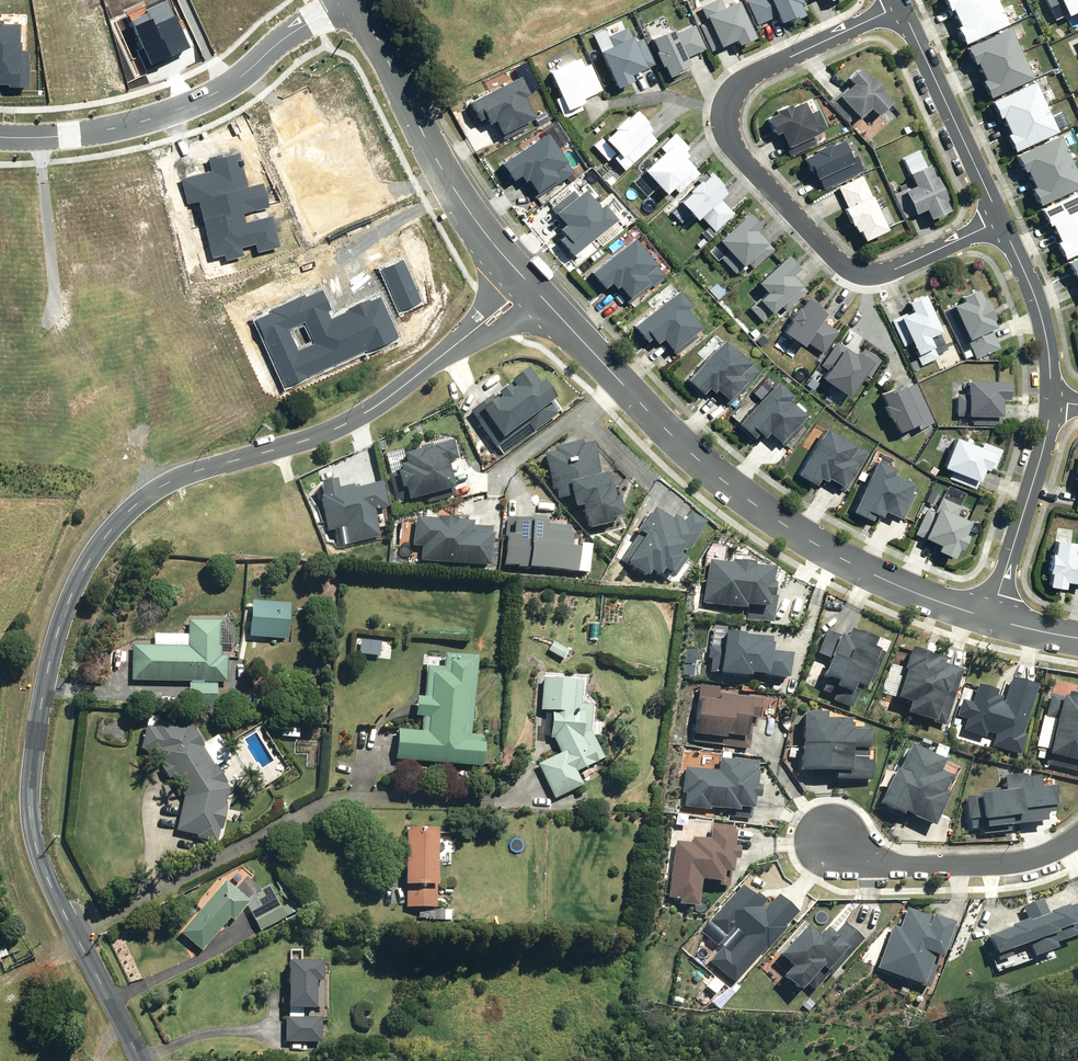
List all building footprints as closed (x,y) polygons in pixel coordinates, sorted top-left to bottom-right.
[(137,75),(171,59),(169,54),(188,45),(167,0),(161,0),(146,7),(148,11),(129,21),(136,36),(122,43),(137,75)] [(701,3),(721,46),(737,39),(739,43),(758,34),(743,0),(742,0),(736,2),(735,0),(708,0),(701,3)] [(759,23),(776,15),(780,24),(810,12),(805,0),(749,0),(759,23)] [(1013,24),(1002,0),(950,0),(970,44),(1013,24)] [(1065,17),(1075,12),(1077,19),(1077,0),(1058,0),(1065,17)] [(8,83),(8,85),(27,86),(28,51),(19,51),(20,23),(2,23),(2,19),(0,19),(0,83),(8,83)] [(994,95),(1037,76),(1013,24),(970,44),(994,95)] [(676,27),(653,39),(671,75),(693,64),(689,56),(708,47),(697,25),(679,33),(676,27)] [(614,43),(602,49),(619,87),(636,79),(633,73),(655,63),(644,39),(639,42),(636,34),(633,36),(629,28),(611,37),(614,43)] [(587,64),(584,56),(551,69),(562,96),(556,98),(564,118),(585,110),(580,98),(603,89),(593,62),(587,64)] [(872,109),(879,116),(896,100),(887,91),(890,89),(875,73),(873,75),(864,66),(850,79),(852,82),(831,102),(850,123),(860,114),(863,117),(872,109)] [(525,74),(468,99),(481,128),(493,123),(502,141),(531,128),(528,120),(539,116),(529,94),(533,92),(525,74)] [(1018,149),(1061,129),(1038,78),(995,98),(1018,149)] [(778,108),(780,112),(771,115),(768,117),(775,134),(782,131),(792,154),(819,143),(814,132),(830,126),(822,107),(814,111),(809,100),(796,105),(795,102),(778,108)] [(608,136),(623,154),(617,160),(625,170),(658,142),(648,131),(653,128),(646,119),(640,124),(633,116),(631,117),(629,115),(617,126),(618,128),(608,136)] [(646,168),(647,170),(668,193),(674,188),(678,193),(700,174),(694,168),(695,167),(683,153),(688,148),(683,142),(685,140),(676,131),(660,146),(665,151),(646,168)] [(536,200),(574,172),(547,132),(502,162),(513,179),(519,176),(536,200)] [(1077,189),(1077,166),(1063,133),(1020,153),(1044,205),(1077,189)] [(821,151),(805,159),(811,171),(817,168),(827,188),(867,169),(859,153),(856,155),(848,137),(836,143),(835,141),(820,149),(821,151)] [(227,254),(229,259),(243,255),(241,246),(259,241),(261,249),(279,245),(272,218),(247,225),(244,213),(270,207),(264,183),(251,186),(242,151),(226,155),(226,153),(208,157),(211,170),(181,178),(187,204),(198,201),(212,258),(227,254)] [(933,163),(913,171),(918,183),(908,187),(918,211),(928,208),(932,217),(953,208),(948,196),(952,195),(942,171),(938,173),(933,163)] [(692,191),(682,200),(699,219),(700,217),(713,232),(734,214),(719,197),(730,187),(716,170),(704,181),(702,178),(690,188),(692,191)] [(866,175),(841,187),(850,206),(849,207),(860,230),(862,229),(867,239),(891,228),(866,175)] [(572,188),(551,206),(565,222),(559,227),(564,232),(557,238),(572,255),(615,218),(601,201),(598,204),(583,187),(576,193),(572,188)] [(1077,252),(1077,189),(1044,205),(1067,257),(1077,252)] [(752,211),(720,239),(742,266),(747,262),(752,269),(777,248),(759,227),(763,224),(752,211)] [(630,304),(665,275),(633,237),(592,272),(605,287),(612,281),(617,287),(619,285),(630,297),(626,300),(630,304)] [(790,254),(759,281),(765,291),(746,308),(760,324),(781,306),(785,310),(806,291),(802,287),(805,285),(794,273),(801,266),(790,254)] [(1069,260),(1077,280),(1077,255),(1069,260)] [(381,269),(400,311),(422,301),(403,259),(381,269)] [(254,318),(284,385),(397,336),(380,296),(370,301),(369,299),(348,308),(349,310),(331,318),(328,311),(332,309),(322,288),(306,295),(305,293),(269,308),(270,311),(254,318)] [(965,298),(954,303),(976,358),(1001,348),(992,328),(998,325),(995,317),(997,316),(990,297),(987,298),(983,288),(964,295),(965,298)] [(664,338),(677,355),(698,338),(694,333),(702,327),(688,310),(692,307),(679,290),(634,327),(647,344),(654,338),(658,342),(664,338)] [(903,318),(891,323),(901,349),(913,344),(922,365),(940,358),(936,349),(943,346),(937,333),(944,330),(929,293),(910,301),(914,310),(902,315),(903,318)] [(827,311),(808,297),(800,308),(798,306),(787,320),(789,322),(771,346),(787,358),(798,343),(803,347),(807,342),(822,354),(838,332),(821,320),(827,311)] [(753,363),(728,338),(726,337),(680,385),(700,404),(713,391),(725,402),(749,378),(743,373),(753,363)] [(837,341),(836,342),(819,367),(826,372),(821,379),(849,398),(864,376),(867,378),(879,360),(862,348),(857,355),(837,341)] [(472,412),(504,455),(558,415),(551,406),(558,400),(545,383),(539,387),(527,372),(512,384),(513,385),(495,398),(493,396),(472,412)] [(777,377),(730,424),(749,444),(757,436),(765,444),(770,438),(781,448),(808,421),(803,417),(808,412),(794,398),(796,396),(777,377)] [(1012,381),(972,380),(971,396),(949,395),(948,414),(972,415),(972,425),(994,426),(994,415),(1004,415),(1005,396),(1012,397),(1012,381)] [(933,422),(914,382),(902,387),(900,383),(878,393),(896,433),(910,427),(913,431),(933,422)] [(858,443),(830,425),(793,478),(811,491),(816,484),(825,490),(827,487),(839,493),(857,463),(849,458),(858,443)] [(980,444),(954,434),(943,464),(980,478),(984,468),(992,472),(1003,445),(982,437),(980,444)] [(405,489),(408,501),(455,490),(451,477),(448,463),(459,460),(454,441),(405,454),(407,462),(401,464),(402,470),(397,472),(402,489),(405,489)] [(584,506),(589,529),(611,524),(610,520),(624,517),(619,498),(616,499),(610,473),(600,476),(593,443),(582,445),(581,442),(553,449),(554,454),(544,457),(552,491),(557,490),(559,499),(573,496),(576,507),(584,506)] [(919,480),(877,458),(848,513),(873,527),(877,519),(883,523),(887,514),(898,520),(919,480)] [(335,531),(338,546),(381,537),(376,512),(388,509),(382,484),(361,488),(360,485),(339,489),(337,481),(322,485),(324,497),(320,498),(328,532),(335,531)] [(935,516),(925,511),(914,535),(941,546),(939,550),(956,558),(961,547),(965,548),(971,534),(969,533),(974,520),(960,513),(963,506),(943,497),(935,516)] [(672,522),(653,508),(635,533),(637,534),(617,562),(643,582),(651,572),(660,578),(665,571),(674,577),(687,560),(680,555),(683,550),(687,553),(707,527),(688,513),(682,521),(676,516),(672,522)] [(507,519),(504,566),(517,567),(517,569),(576,572),(578,550),(570,550),(571,527),(547,525),(547,518),(531,517),(531,520),(522,519),(507,519)] [(422,561),(491,566),(493,536),(491,536),(492,528),(484,528),(473,527),(473,524),(457,523),(458,520),(437,519),(437,522),(416,520),(414,547),(423,547),(422,561)] [(1059,537),(1057,552),(1055,552),(1052,569),(1054,569),(1052,583),(1068,586),(1069,580),(1077,582),(1077,551),(1075,550),(1077,540),(1059,537)] [(743,619),(769,622),(772,588),(765,587),(767,572),(709,566),(705,605),(744,608),(743,619)] [(235,614),(239,621),(246,616),(242,609),(235,614)] [(233,647),(233,632),(230,632),(230,625),(220,625),(220,622),(187,621),(186,648),(130,647),(129,682),(225,684),(226,658),(219,657),(220,647),(233,647)] [(842,637),(826,630),(816,653),(830,659),(823,677),(832,681),(825,698),(852,709),(860,690),(862,691),(865,684),(872,686),(886,652),(872,646),(874,640),(850,630),(847,637),(842,635),(842,637)] [(771,653),(773,639),(726,633),(724,647),(712,646),(710,658),(714,659),(712,673),(750,677),(750,675),(788,679),(791,655),(771,653)] [(546,652),(562,661),(566,652),(551,643),(546,652)] [(911,647),(904,669),(906,669),(896,697),(909,702),(905,714),(942,727),(962,672),(944,665),(946,659),(911,647)] [(393,762),(478,770),(481,740),(466,738),(473,660),(440,657),(439,670),(424,669),(422,700),(413,699),(411,719),(420,720),(418,735),(396,732),(393,762)] [(965,731),(985,738),(987,732),(997,736),(994,746),(1019,754),(1025,736),(1022,735),(1037,687),(1012,679),(1004,703),(1002,702),(1004,698),(998,696),(999,692),(978,685),(972,703),(963,700),(958,716),(968,720),(965,731)] [(542,778),(553,801),(580,788),(574,774),(602,762),(587,732),(589,707),(578,706),(580,683),(541,680),(539,713),(549,713),(547,740),(554,741),(554,745),(559,755),(536,766),(542,778)] [(187,704),(214,704),(214,686),(187,685),(187,704)] [(1050,694),(1045,717),(1057,719),(1049,753),(1077,759),(1077,692),(1072,691),(1071,695),(1065,694),(1065,697),(1050,694)] [(718,701),(699,699),(698,699),(695,736),(716,738),(715,747),(748,750),(751,719),(761,719),(762,699),(719,696),(718,701)] [(826,714),(805,713),(802,771),(837,773),(837,779),(867,780),(869,728),(853,727),(853,720),(826,718),(826,714)] [(156,728),(148,725),(142,749),(156,752),(162,765),(170,778),(173,777),(185,797),(177,831),(198,835),(198,837),(218,842),(221,829),(223,829),(228,806),(227,806),(230,788),(227,784),(228,782),(223,773),(216,764),(215,764),(204,747),(205,745),(194,726),(191,729),(190,726),(158,720),(156,728)] [(301,728),(283,727),(282,736),(300,737),(301,728)] [(945,761),(912,744),(881,803),(905,815),(907,811),(934,825),(951,794),(947,792),(954,778),(940,770),(945,761)] [(604,764),(609,771),(616,767),(612,759),(604,764)] [(710,809),(739,813),(740,809),(753,811),(755,798),(759,799),(761,789),(756,788),(760,763),(734,759),(733,762),(719,760),(718,773),(685,769),(682,795),(686,796),(684,808),(710,812),(710,809)] [(973,791),(973,795),(961,795),(963,835),(1018,833),(1018,825),(1060,823),(1059,784),(1042,785),(1042,777),(1026,778),(1026,772),(1001,773),(1002,790),(973,791)] [(645,804),(651,811),(654,808),(649,802),(645,804)] [(701,881),(723,884),(724,873),(732,874),(734,861),(738,861),(740,849),(735,849),(738,828),(711,825),(709,841),(692,839),(692,845),(676,843),(669,899),(681,901),(680,906),(697,908),(701,881)] [(404,907),(433,908),(434,884),(432,884),(434,828),(403,828),(402,856),(397,856),(397,862),(402,862),(401,884),(405,884),(404,907)] [(183,932),(205,951),(232,917),(236,920),(249,905),(261,930),(288,917),(270,885),(262,889),(247,876),(237,888),(227,880),(183,932)] [(710,961),(734,983),(784,929),(783,928),(797,912),(778,896),(765,911),(760,906),(763,903),(743,885),(710,921),(712,922),(703,931),(717,944),(719,942),(724,946),(710,961)] [(284,907),(289,916),(301,909),(296,900),(284,907)] [(989,936),(997,957),(1028,945),(1033,959),(1058,950),(1056,944),(1077,937),(1077,935),(1077,933),(1077,905),(1068,908),(1068,906),(1050,913),(1050,915),(1049,915),(1044,900),(1023,907),(1027,920),(989,936)] [(954,926),(906,908),(898,929),(894,927),(876,970),(923,988),(935,957),(941,959),(954,926)] [(432,920),(451,920),(451,909),(424,909),(423,918),(432,918),(432,920)] [(816,992),(864,937),(846,921),(836,932),(828,924),(819,934),(808,924),(780,955),(793,966),(786,975),(803,990),(808,985),(816,992)] [(284,1008),(311,1008),(311,981),(317,981),(318,960),(284,960),(283,985),(282,985),(282,997),(284,997),(284,1008)] [(283,1042),(319,1042),(319,1017),(283,1017),(283,1042)]
